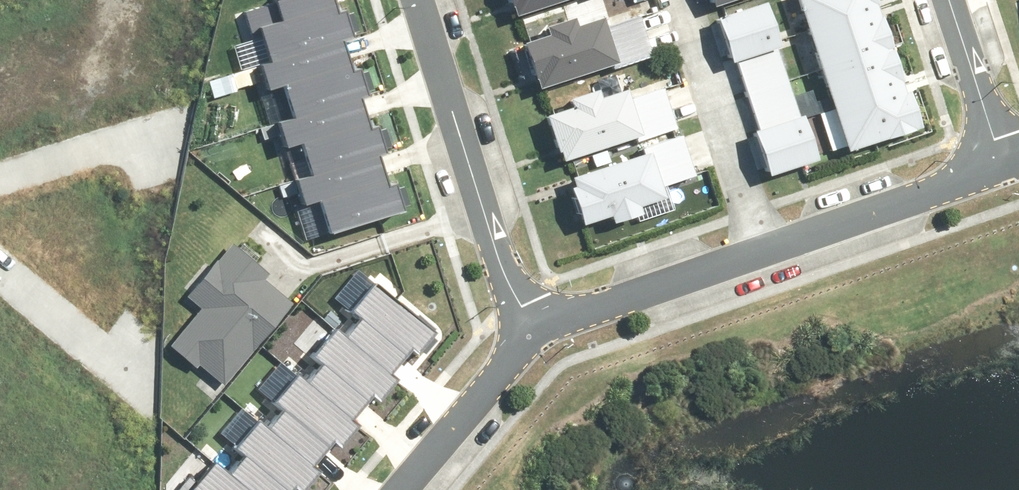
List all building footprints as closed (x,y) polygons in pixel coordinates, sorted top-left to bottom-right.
[(268,56),(337,36),(349,32),(341,3),(329,7),(327,0),(260,0),(265,18),(257,20),(268,56)] [(504,5),(508,3),(510,11),(545,0),(503,0),(504,5)] [(805,29),(873,7),(871,0),(796,0),(805,29)] [(728,55),(735,53),(774,41),(763,5),(717,19),(728,55)] [(873,7),(805,29),(818,67),(886,44),(873,7)] [(545,32),(515,41),(527,78),(530,75),(533,84),(610,60),(611,66),(652,53),(639,10),(600,22),(598,15),(570,24),(568,16),(542,24),(545,32)] [(283,80),(293,111),(354,93),(363,91),(355,65),(347,68),(337,36),(268,56),(260,58),(268,84),(283,80)] [(735,53),(746,88),(785,76),(774,41),(735,53)] [(886,44),(818,67),(831,105),(899,82),(886,44)] [(746,88),(757,124),(796,112),(785,76),(746,88)] [(570,102),(541,111),(552,148),(556,146),(559,154),(635,131),(637,137),(678,124),(664,81),(626,93),(624,86),(596,94),(593,87),(568,95),(570,102)] [(899,82),(831,105),(844,142),(911,120),(899,82)] [(300,136),(310,169),(371,151),(380,148),(373,124),(364,126),(354,93),(293,111),(280,115),(287,140),(300,136)] [(757,124),(753,125),(766,167),(809,154),(796,112),(757,124)] [(566,182),(578,219),(607,210),(609,217),(635,209),(632,201),(660,193),(658,186),(697,174),(683,130),(642,143),(644,149),(567,173),(570,182),(566,182)] [(317,194),(327,227),(400,205),(392,178),(381,181),(371,151),(310,169),(295,173),(303,199),(317,194)] [(169,340),(220,381),(289,297),(262,275),(269,266),(234,238),(189,293),(201,302),(169,340)] [(355,317),(342,333),(385,369),(404,346),(409,351),(429,327),(369,279),(345,308),(355,317)] [(319,361),(304,379),(347,415),(368,390),(372,394),(390,373),(385,369),(342,333),(332,325),(309,353),(319,361)] [(280,408),(266,425),(309,461),(329,437),(334,441),(352,419),(347,415),(304,379),(292,370),(269,398),(280,408)] [(228,471),(251,489),(285,489),(291,483),(294,486),(313,463),(309,461),(266,425),(254,415),(232,441),(244,451),(228,471)] [(228,471),(212,457),(188,486),(193,489),(251,489),(228,471)]
